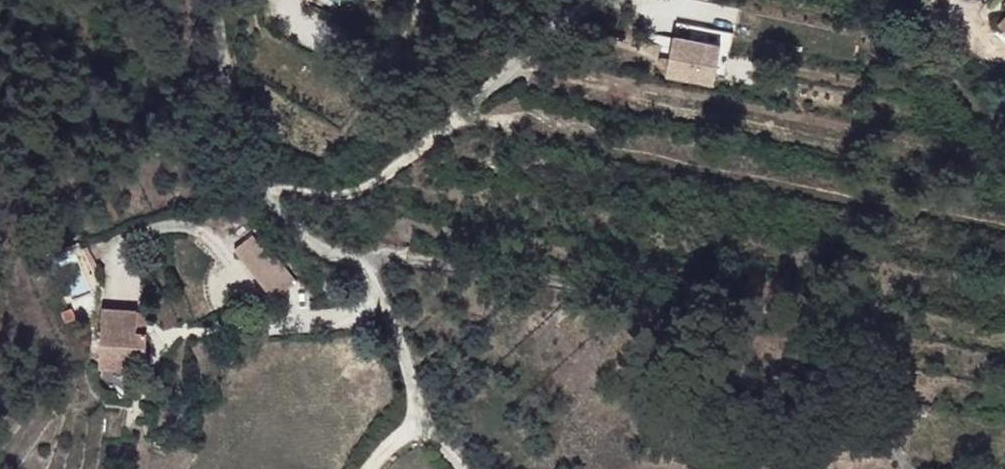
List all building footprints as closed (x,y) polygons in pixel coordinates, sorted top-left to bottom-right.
[(679,25),(676,41),(724,50),(727,34),(679,25)] [(727,34),(721,63),(731,65),(736,36),(727,34)] [(676,41),(670,79),(717,87),(724,50),(676,41)] [(294,284),(274,261),(258,274),(278,297),(294,284)] [(146,367),(147,334),(137,333),(138,311),(138,308),(103,307),(100,365),(146,367)] [(145,333),(146,311),(138,311),(137,333),(145,333)] [(751,361),(740,361),(738,373),(742,376),(747,377),(751,374),(751,361)]
